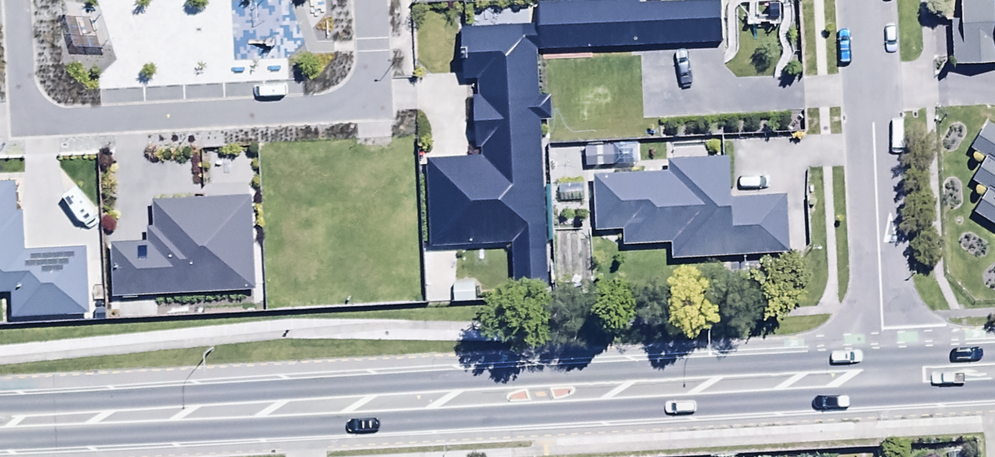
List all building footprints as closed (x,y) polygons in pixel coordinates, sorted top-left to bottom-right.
[(961,19),(949,20),(950,67),(994,66),(994,0),(961,0),(961,19)] [(987,125),(970,152),(984,160),(969,184),(985,194),(971,215),(994,230),(994,130),(987,125)]
